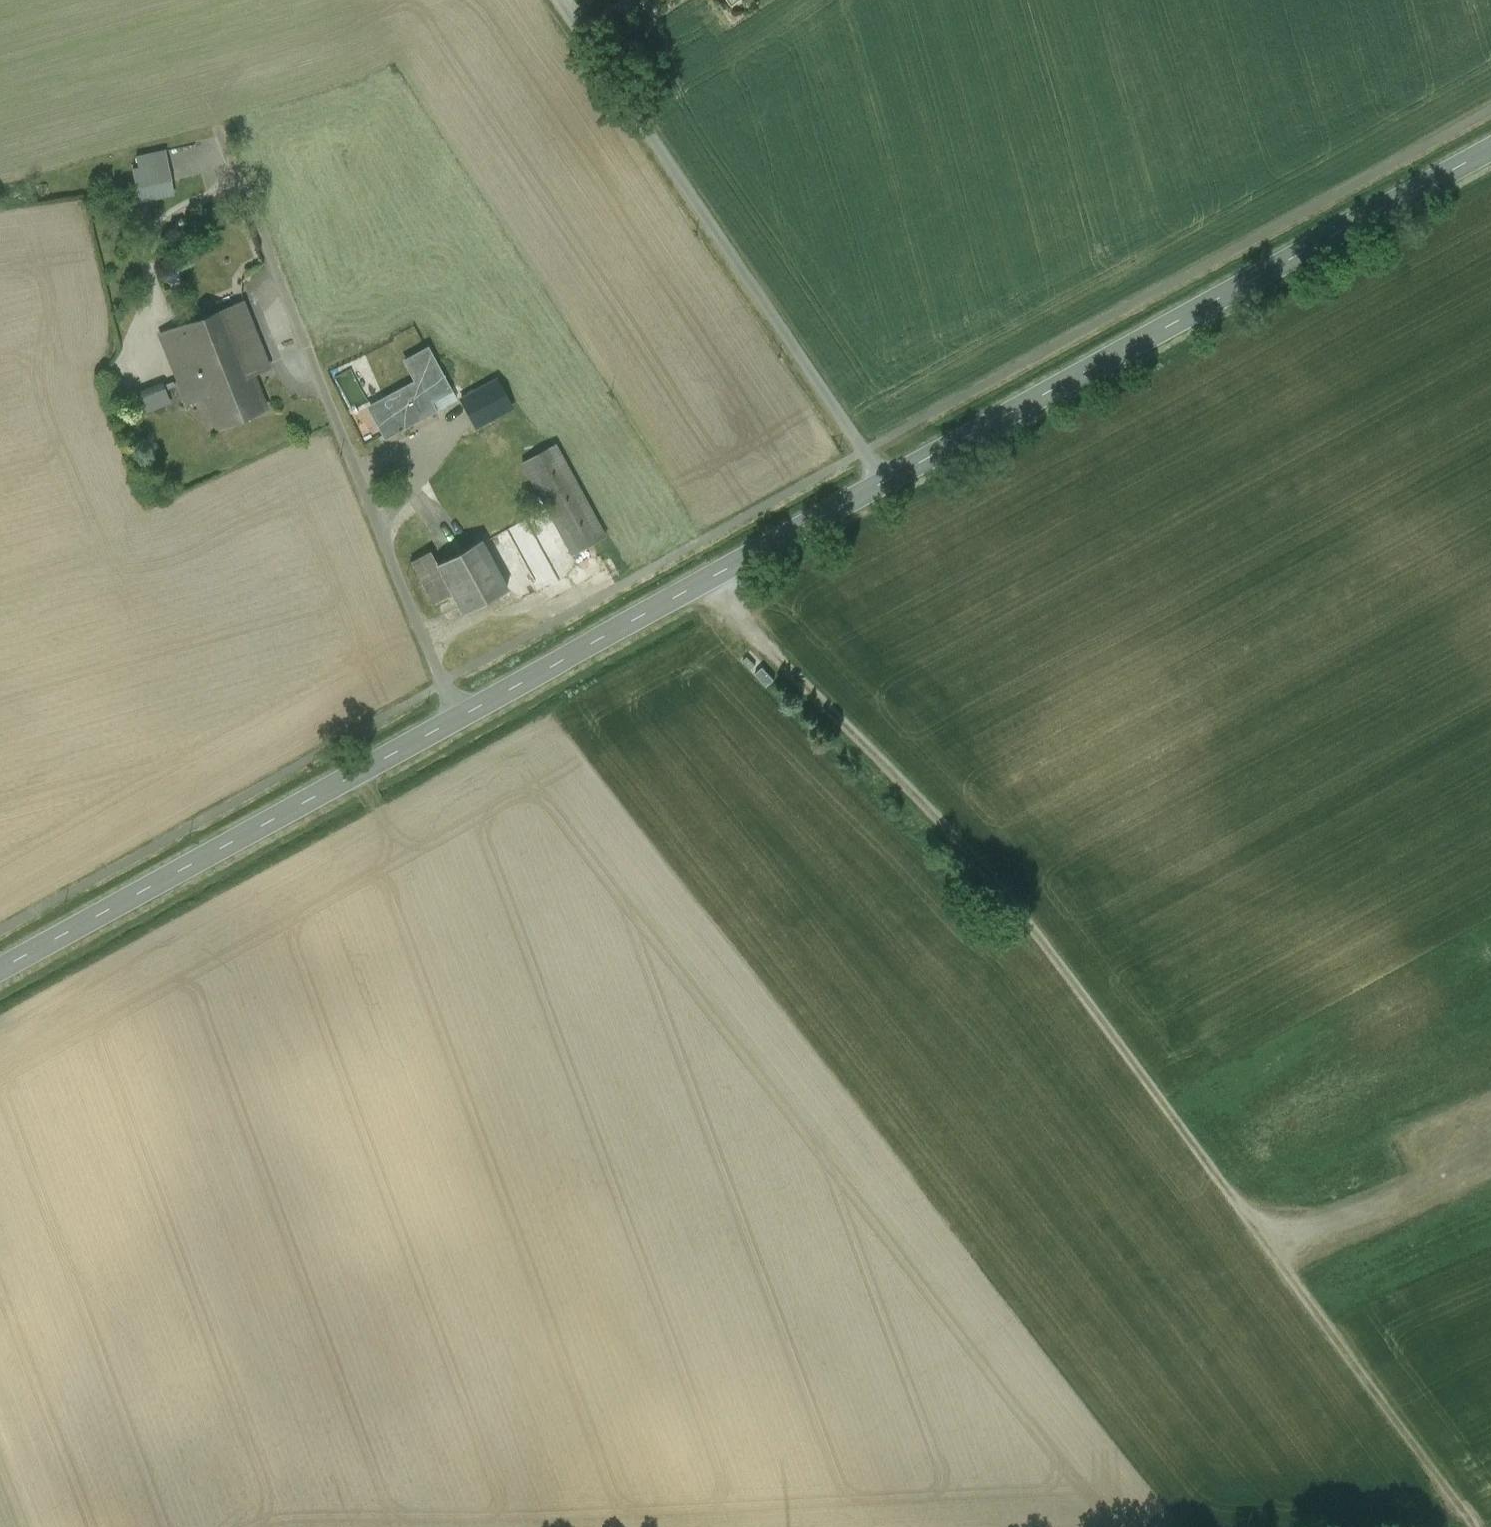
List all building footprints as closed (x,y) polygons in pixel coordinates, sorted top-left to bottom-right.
[(165,148),(135,154),(138,165),(131,167),(133,175),(134,184),(138,201),(174,193),(165,148)] [(243,303),(181,325),(204,388),(251,371),(265,366),(243,303)] [(416,381),(384,398),(387,404),(372,412),(385,436),(434,409),(429,400),(449,389),(427,348),(405,360),(416,381)] [(251,371),(204,388),(216,424),(264,407),(251,371)] [(174,402),(184,398),(175,379),(166,383),(174,402)] [(496,380),(461,398),(475,425),(511,406),(507,399),(496,380)] [(146,410),(171,401),(166,385),(140,394),(146,410)] [(604,534),(555,444),(522,463),(571,553),(604,534)] [(480,539),(436,563),(463,612),(507,588),(480,539)]
